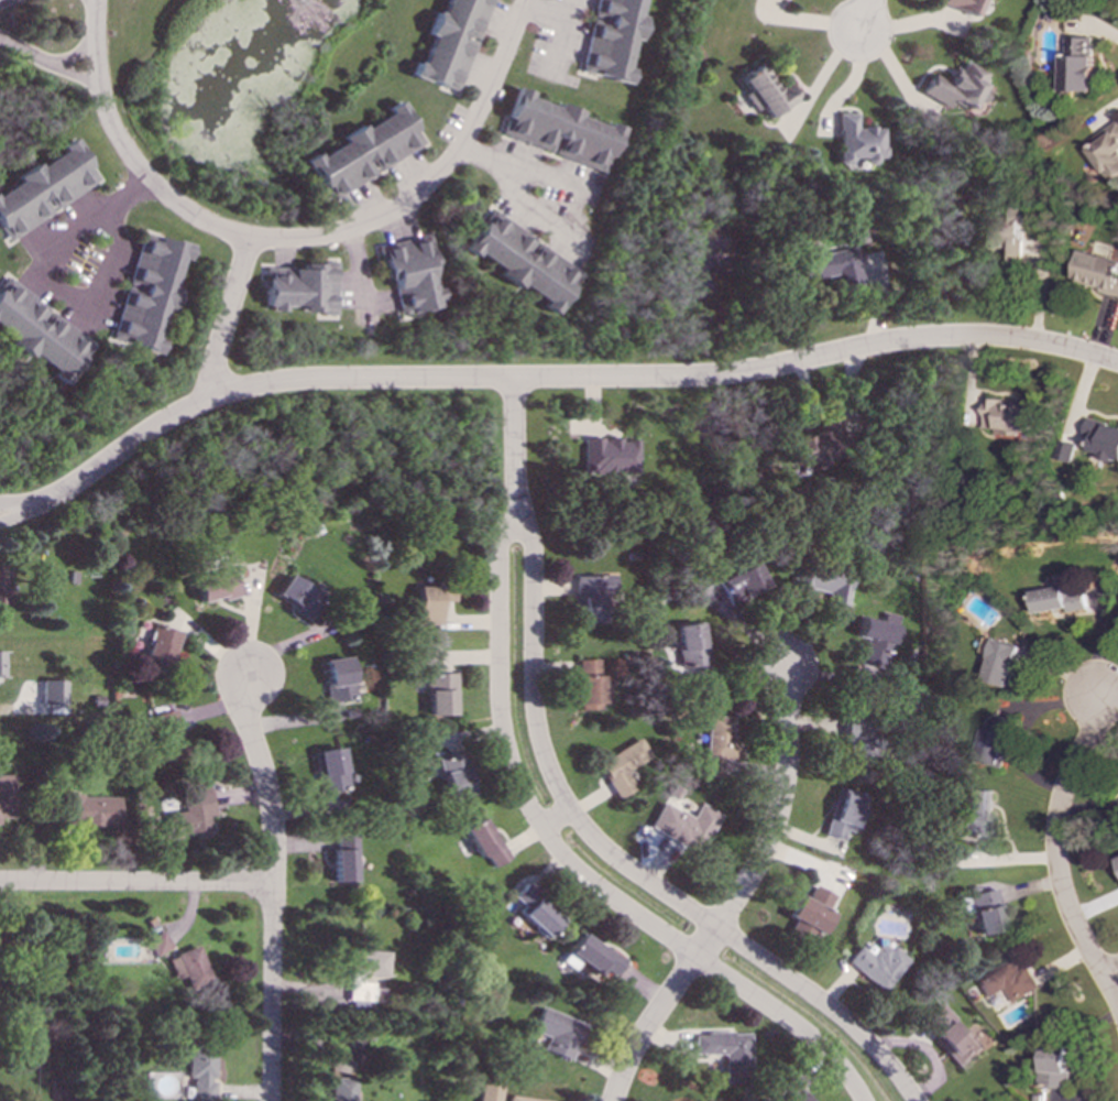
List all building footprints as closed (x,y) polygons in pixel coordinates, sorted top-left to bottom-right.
[(490,0),(444,0),(439,13),(434,11),(426,33),(430,35),(419,63),(414,61),(409,74),(457,91),(490,0)] [(606,19),(605,25),(589,22),(579,72),(626,80),(628,67),(625,66),(629,39),(636,40),(640,15),(636,14),(639,0),(595,0),(592,15),(606,19)] [(974,15),(979,0),(940,0),(939,3),(974,15)] [(1092,92),(1093,37),(1061,36),(1060,91),(1092,92)] [(918,91),(945,107),(949,101),(972,113),(985,91),(976,87),(984,73),(961,59),(947,83),(929,73),(918,91)] [(737,77),(746,90),(739,95),(750,111),(758,106),(766,118),(796,99),(785,83),(776,88),(759,64),(737,77)] [(604,171),(617,126),(605,121),(604,126),(577,117),(579,110),(555,102),(555,106),(526,97),(528,90),(514,86),(500,134),(551,150),(550,154),(604,171)] [(373,176),(365,161),(371,157),(376,168),(424,145),(401,99),(385,107),(388,115),(363,127),(362,124),(340,135),(343,142),(317,155),(316,152),(304,159),(325,200),(373,176)] [(835,113),(836,164),(845,163),(845,167),(874,166),(874,157),(881,156),(881,126),(854,127),(854,112),(835,113)] [(1117,149),(1117,148),(1117,120),(1093,138),(1096,143),(1087,150),(1109,182),(1117,176),(1117,150),(1117,149)] [(51,211),(50,209),(97,181),(69,137),(56,145),(59,150),(35,165),(33,162),(11,175),(14,181),(0,190),(0,237),(2,241),(51,211)] [(975,248),(1006,247),(1006,262),(1040,262),(1040,270),(1043,270),(1043,244),(1031,244),(1031,254),(1021,254),(1020,206),(1004,206),(1004,216),(974,216),(975,248)] [(579,272),(538,243),(529,257),(519,249),(528,236),(490,208),(462,249),(472,255),(474,251),(498,269),(495,273),(516,287),(518,284),(541,301),(538,305),(550,314),(579,272)] [(188,244),(138,231),(109,340),(155,352),(158,339),(154,338),(163,308),(166,309),(180,259),(184,260),(188,244)] [(377,243),(384,279),(392,277),(398,315),(439,307),(436,287),(431,288),(428,268),(432,266),(426,235),(377,243)] [(792,259),(797,281),(829,274),(831,287),(861,281),(853,244),(792,259)] [(1078,251),(1072,285),(1117,295),(1117,259),(1078,251)] [(336,258),(320,257),(319,263),(300,262),(300,268),(264,266),(264,277),(262,277),(261,308),(281,308),(281,305),(300,305),(299,313),(335,313),(336,258)] [(47,312),(48,310),(7,280),(0,288),(0,330),(10,337),(7,342),(26,357),(29,353),(52,370),(47,374),(59,384),(90,344),(47,312)] [(1032,434),(1032,403),(1004,403),(1004,399),(983,399),(983,429),(1005,429),(1005,434),(1032,434)] [(787,437),(792,464),(827,458),(825,445),(838,443),(833,415),(816,417),(819,432),(787,437)] [(1086,419),(1081,436),(1090,438),(1087,450),(1099,454),(1098,457),(1117,462),(1117,427),(1086,419)] [(635,438),(580,438),(580,471),(634,472),(635,438)] [(764,585),(753,563),(714,581),(726,604),(764,585)] [(848,570),(802,566),(800,589),(825,591),(824,603),(845,606),(848,570)] [(221,600),(238,595),(231,570),(191,581),(197,601),(219,595),(221,600)] [(308,619),(322,597),(285,574),(272,596),(308,619)] [(577,621),(600,622),(600,595),(611,595),(611,575),(572,575),(571,607),(577,607),(577,621)] [(413,624),(436,624),(436,600),(450,600),(450,586),(413,586),(413,624)] [(1033,613),(1066,608),(1067,613),(1085,610),(1082,591),(1068,593),(1066,586),(1030,591),(1033,613)] [(864,637),(858,663),(885,668),(894,623),(859,615),(855,636),(864,637)] [(672,624),(678,667),(704,664),(700,622),(672,624)] [(178,631),(152,623),(139,663),(165,672),(178,631)] [(982,680),(1008,687),(1018,645),(991,639),(982,680)] [(319,659),(326,702),(352,698),(346,655),(319,659)] [(574,658),(576,709),(598,708),(598,658),(574,658)] [(424,715),(456,715),(454,672),(424,673),(424,715)] [(423,674),(410,674),(410,691),(423,691),(423,674)] [(64,679),(40,679),(39,704),(63,705),(64,679)] [(733,716),(704,715),(701,775),(720,776),(720,760),(730,761),(733,716)] [(841,742),(846,742),(846,755),(872,756),(874,717),(842,716),(841,742)] [(1001,768),(1012,719),(994,716),(991,726),(982,723),(974,762),(1001,768)] [(614,798),(632,788),(622,771),(647,756),(636,738),(593,762),(614,798)] [(316,796),(344,793),(339,746),(311,750),(316,796)] [(461,753),(437,756),(442,798),(467,794),(461,753)] [(0,774),(0,817),(11,817),(12,774),(0,774)] [(209,815),(206,778),(178,782),(182,810),(162,813),(165,835),(207,829),(205,816),(209,815)] [(861,794),(834,787),(823,835),(841,838),(843,829),(853,831),(861,794)] [(991,791),(962,789),(961,835),(990,836),(991,791)] [(116,795),(63,795),(62,826),(116,826),(116,795)] [(717,814),(697,803),(689,817),(659,802),(647,827),(698,852),(717,814)] [(476,858),(482,854),(489,866),(504,858),(480,816),(459,829),(476,858)] [(331,881),(351,880),(350,848),(330,849),(331,881)] [(520,905),(515,911),(542,936),(558,919),(520,884),(511,895),(520,905)] [(796,894),(785,916),(792,919),(786,933),(808,945),(813,933),(818,935),(836,896),(811,884),(803,898),(796,894)] [(1004,928),(994,887),(967,894),(977,935),(1004,928)] [(146,938),(156,956),(172,946),(163,929),(146,938)] [(623,961),(577,931),(558,961),(571,970),(577,961),(599,977),(602,971),(613,978),(623,961)] [(907,960),(881,939),(868,955),(856,945),(843,961),(881,991),(907,960)] [(166,957),(175,980),(184,978),(188,993),(212,985),(198,945),(166,957)] [(387,975),(388,950),(350,949),(348,1000),(385,1001),(386,988),(373,986),(373,982),(362,981),(363,974),(387,975)] [(1038,989),(1027,964),(1018,969),(1012,959),(975,978),(986,999),(1005,990),(1011,1002),(1038,989)] [(961,1068),(982,1048),(966,1032),(966,1033),(939,1004),(919,1024),(961,1068)] [(583,1024),(539,1006),(530,1031),(547,1036),(541,1049),(569,1060),(583,1024)] [(747,1033),(730,1033),(730,1031),(692,1032),(692,1054),(722,1054),(722,1081),(747,1081),(747,1033)] [(1039,1088),(1066,1089),(1067,1045),(1040,1044),(1039,1088)] [(213,1079),(213,1045),(187,1045),(187,1077),(190,1077),(190,1100),(213,1100),(215,1079),(213,1079)] [(330,1076),(352,1076),(353,1060),(330,1060),(330,1076)] [(354,1077),(329,1077),(329,1100),(354,1100),(354,1077)] [(502,1083),(481,1082),(479,1100),(501,1100),(502,1083)] [(797,1090),(781,1100),(805,1100),(797,1090)]
